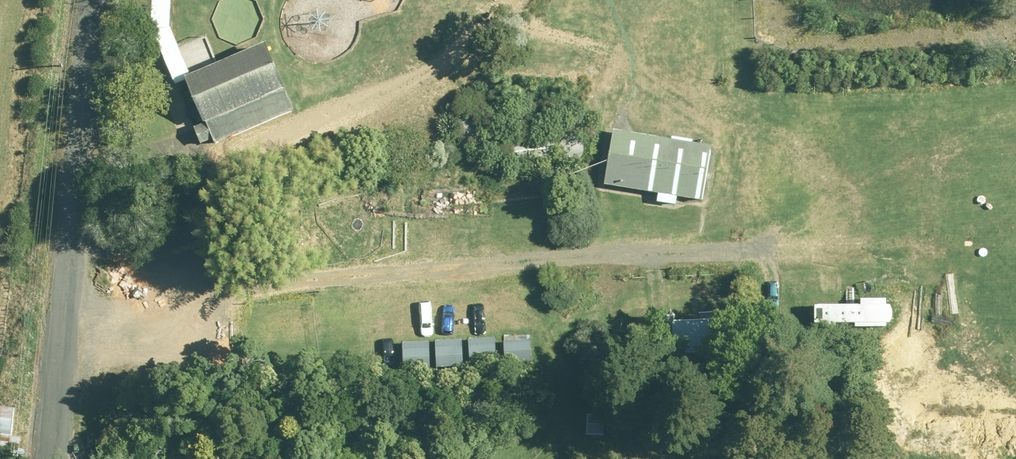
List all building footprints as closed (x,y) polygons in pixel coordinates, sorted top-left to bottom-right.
[(152,11),(156,33),(206,148),(221,146),(194,79),(173,28),(174,0),(158,0),(152,11)] [(277,47),(194,79),(200,95),(221,146),(303,114),(277,47)] [(714,146),(617,130),(609,183),(706,199),(714,146)] [(570,160),(573,163),(577,164),(581,165),(585,163),(589,161),(591,157),(592,153),(592,149),(591,145),(588,142),(584,140),(580,139),(576,139),(572,141),(569,144),(567,148),(566,152),(567,157),(570,160)] [(536,363),(535,341),(508,343),(509,365),(536,363)] [(501,366),(500,344),(473,346),(474,368),(501,366)] [(466,368),(465,346),(438,348),(439,370),(466,368)] [(433,369),(431,347),(404,349),(405,371),(433,369)] [(587,438),(607,438),(608,414),(588,413),(587,438)]
